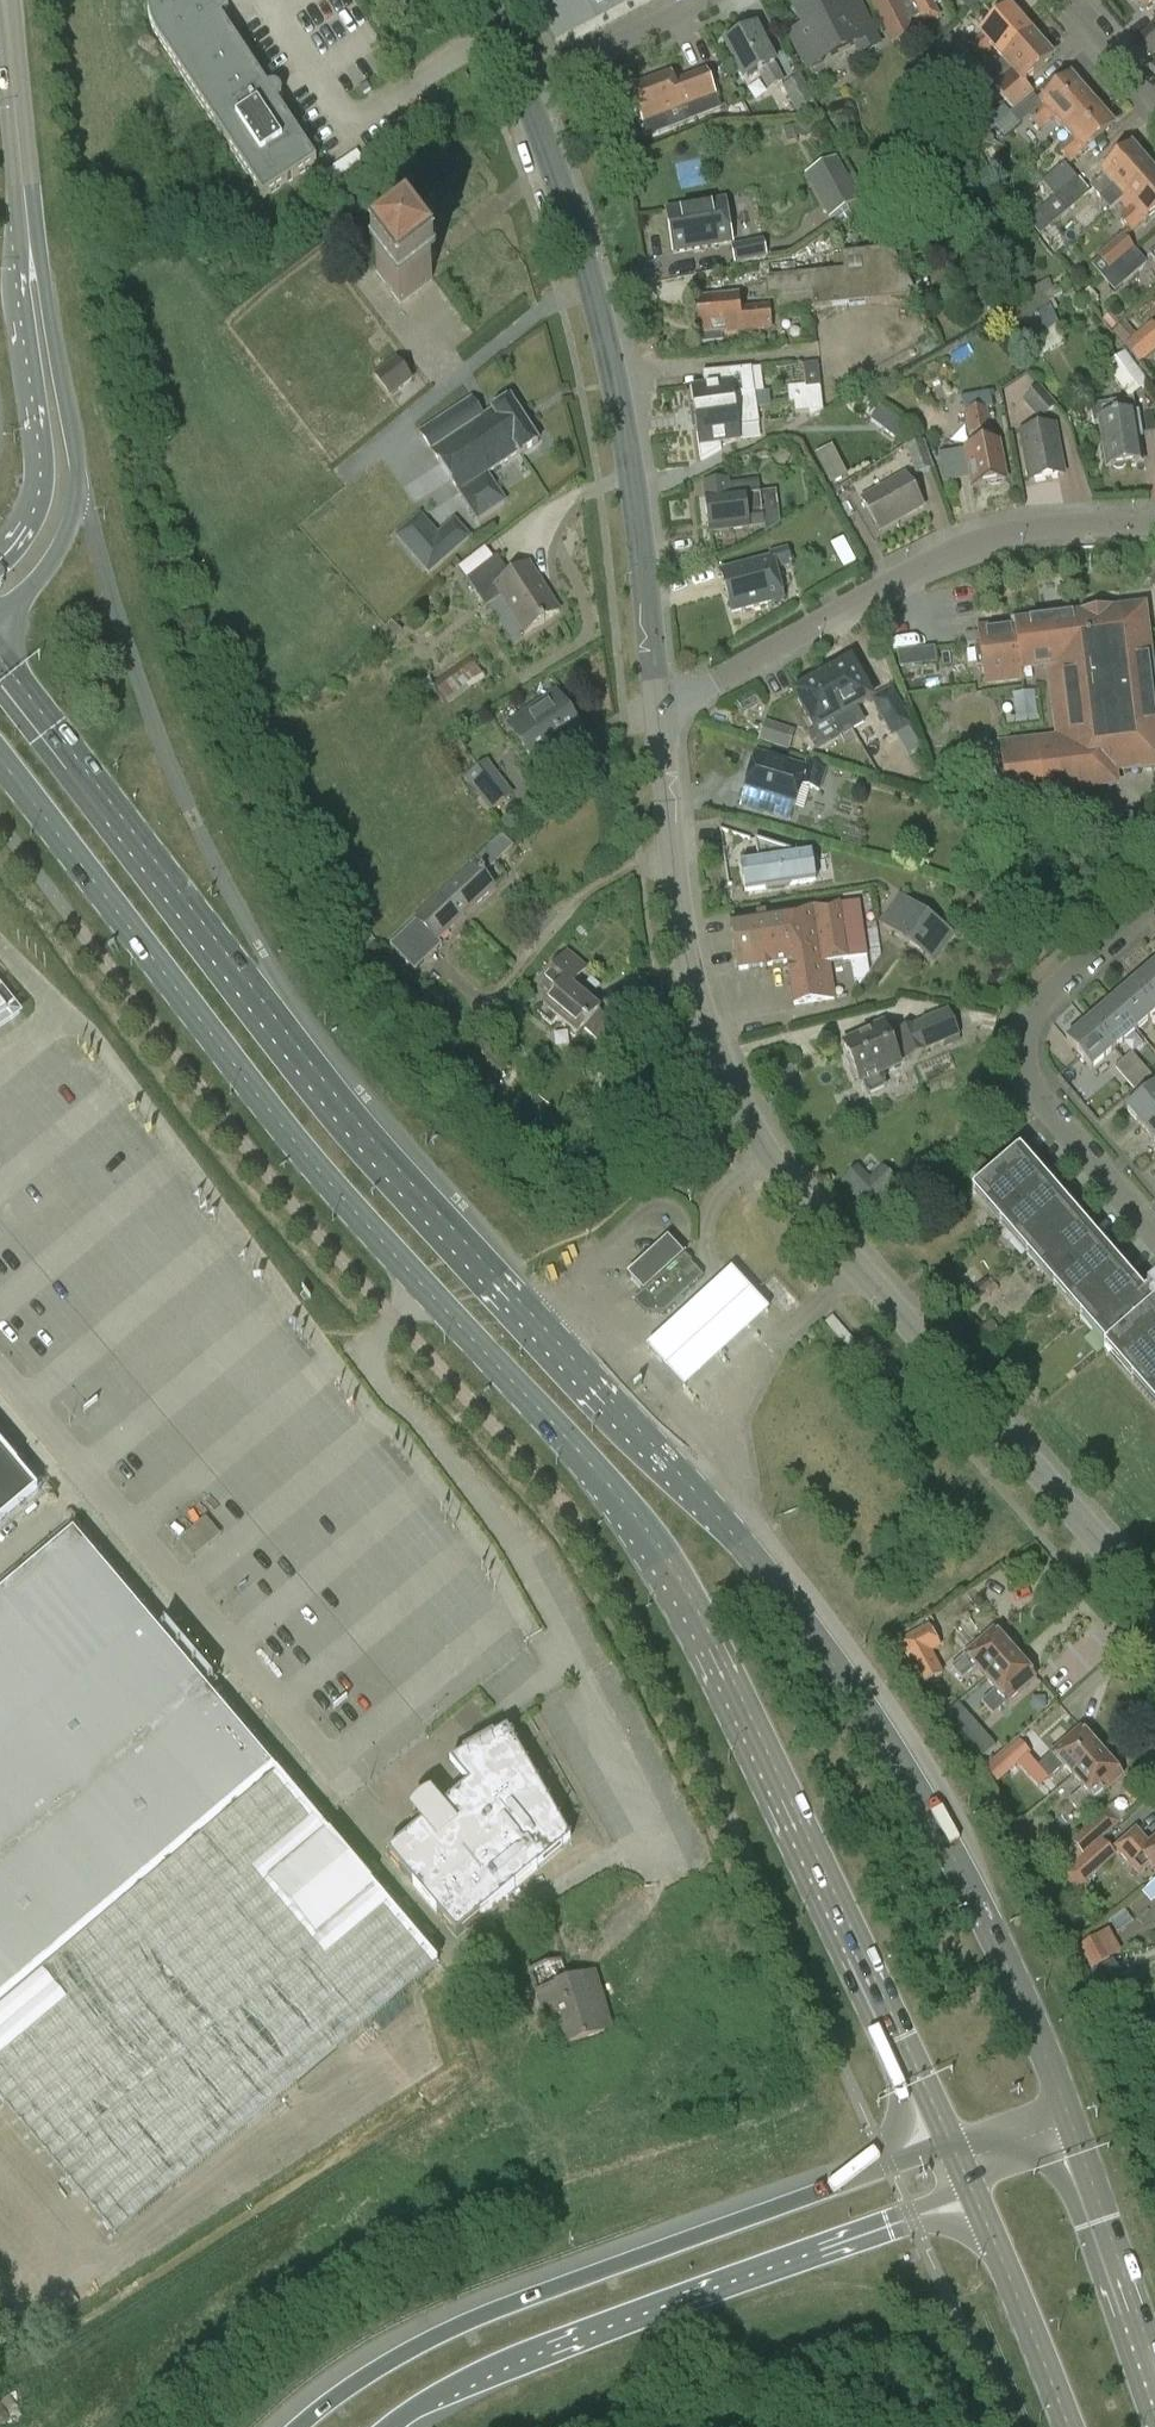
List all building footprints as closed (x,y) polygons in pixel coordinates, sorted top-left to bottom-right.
[(268,90),(221,19),(223,18),(225,16),(225,15),(226,13),(227,11),(228,9),(228,7),(228,6),(228,3),(228,2),(227,0),(148,0),(148,1),(148,5),(148,11),(149,17),(150,20),(151,24),(152,29),(154,31),(156,36),(157,38),(263,199),(317,163),(278,105),(279,103),(281,102),(281,100),(282,98),(282,96),(281,94),(281,93),(280,92),(279,90),(278,89),(276,89),(274,88),(272,88),(271,88),(270,89),(268,90)] [(807,28),(799,32),(810,55),(828,47),(832,55),(857,42),(862,51),(876,44),(868,26),(853,33),(837,0),(814,0),(797,9),(807,28)] [(891,44),(914,32),(898,0),(869,0),(891,44)] [(925,25),(940,18),(934,6),(945,0),(912,0),(925,25)] [(980,0),(961,0),(968,14),(981,2),(980,0)] [(1154,0),(1136,0),(1144,10),(1154,0)] [(992,52),(1000,61),(1030,35),(1009,12),(980,37),(981,38),(968,50),(979,63),(992,52)] [(782,85),(773,68),(774,67),(755,30),(725,45),(744,82),(758,74),(768,92),(782,85)] [(1013,111),(1031,95),(1021,84),(1051,59),(1030,35),(1000,61),(983,76),(1013,111)] [(648,138),(689,121),(688,121),(720,109),(706,73),(674,85),(670,73),(630,89),(648,138)] [(796,115),(815,105),(800,78),(782,88),(796,115)] [(1070,81),(1041,106),(1031,95),(1013,111),(1009,114),(1019,126),(1028,118),(1039,131),(1052,120),(1062,131),(1091,105),(1070,81)] [(1111,128),(1091,105),(1062,131),(1070,141),(1057,152),(1068,164),(1081,153),(1081,154),(1111,128)] [(1004,139),(1019,126),(1010,115),(995,128),(1004,139)] [(809,123),(782,130),(785,142),(812,134),(809,123)] [(1114,189),(1123,200),(1153,174),(1131,150),(1102,175),(1103,176),(1090,187),(1102,200),(1114,189)] [(363,161),(357,152),(320,176),(326,185),(363,161)] [(1041,183),(1054,198),(1076,179),(1064,164),(1041,183)] [(1153,174),(1123,200),(1132,209),(1120,220),(1131,232),(1143,221),(1144,223),(1154,214),(1154,177),(1153,174)] [(859,203),(844,175),(817,191),(832,218),(859,203)] [(1089,195),(1076,179),(1054,198),(1027,222),(1039,236),(1089,195)] [(732,244),(725,202),(693,207),(667,212),(674,254),(704,249),(732,244)] [(1134,249),(1122,235),(1096,258),(1108,271),(1134,249)] [(767,259),(763,241),(730,247),(734,266),(767,259)] [(432,279),(425,269),(430,265),(426,260),(421,253),(416,257),(408,247),(376,271),(400,303),(432,279)] [(1134,249),(1108,271),(1102,277),(1114,292),(1147,264),(1134,249)] [(849,272),(843,273),(812,276),(815,310),(917,299),(891,251),(847,255),(849,272)] [(815,310),(812,276),(796,277),(794,265),(771,268),(772,280),(766,281),(768,300),(774,300),(775,314),(815,310)] [(1012,308),(1013,311),(991,322),(996,333),(1020,321),(1030,341),(1059,326),(1052,313),(1057,310),(1053,301),(1060,297),(1055,287),(1052,288),(1049,281),(1030,290),(1034,297),(1012,308)] [(1090,288),(1084,294),(1093,304),(1099,298),(1090,288)] [(739,312),(738,297),(697,302),(700,334),(701,334),(702,345),(723,343),(723,338),(772,333),(769,309),(739,312)] [(1126,348),(1139,364),(1153,352),(1154,351),(1154,328),(1152,325),(1126,348)] [(1124,353),(1104,369),(1127,399),(1147,384),(1124,353)] [(373,377),(391,399),(412,382),(395,359),(373,377)] [(795,387),(819,383),(816,363),(792,368),(795,387)] [(705,374),(707,387),(691,389),(695,419),(758,410),(752,369),(705,374)] [(806,389),(806,386),(787,389),(789,406),(794,405),(795,415),(809,413),(806,389)] [(806,389),(809,413),(810,421),(824,413),(821,387),(806,389)] [(1041,421),(1055,408),(1040,391),(1025,403),(1041,421)] [(994,409),(991,394),(963,399),(970,437),(972,437),(974,449),(968,450),(973,487),(1006,481),(1000,444),(992,446),(990,433),(992,433),(988,410),(994,409)] [(540,444),(510,399),(483,417),(471,400),(421,433),(459,494),(519,455),(520,456),(540,444)] [(1128,417),(1125,401),(1097,405),(1100,421),(1108,469),(1141,464),(1136,437),(1139,437),(1136,416),(1128,417)] [(760,426),(758,410),(695,419),(701,462),(722,450),(721,445),(741,442),(739,428),(760,426)] [(905,426),(893,417),(883,430),(895,439),(905,426)] [(1021,434),(1030,481),(1064,475),(1054,427),(1021,434)] [(932,468),(923,443),(907,449),(916,474),(932,468)] [(835,445),(815,455),(829,484),(849,474),(835,445)] [(879,528),(906,512),(908,516),(923,508),(905,475),(863,499),(879,528)] [(764,522),(777,521),(773,492),(730,498),(728,481),(704,485),(711,534),(765,527),(764,522)] [(456,517),(440,531),(422,510),(396,533),(430,574),(473,537),(456,517)] [(783,601),(776,570),(791,566),(784,537),(765,542),(769,560),(721,572),(732,614),(783,601)] [(855,563),(843,540),(831,546),(843,569),(855,563)] [(560,612),(529,564),(510,576),(497,556),(467,580),(486,609),(502,598),(526,635),(560,612)] [(1055,736),(998,743),(1005,799),(1116,786),(1115,772),(1154,767),(1154,675),(1147,609),(1016,625),(1016,626),(980,631),(982,649),(977,649),(979,669),(984,668),(986,687),(1023,683),(1022,673),(1047,670),(1055,736)] [(904,676),(958,670),(955,645),(925,648),(924,637),(900,640),(904,676)] [(850,663),(822,679),(852,731),(866,723),(857,708),(870,701),(871,700),(850,663)] [(484,681),(472,664),(435,690),(447,707),(484,681)] [(822,679),(794,695),(815,732),(828,724),(838,740),(852,731),(822,679)] [(891,688),(871,700),(870,701),(891,738),(913,725),(891,688)] [(556,746),(581,729),(556,693),(508,726),(536,767),(560,751),(556,746)] [(758,743),(789,752),(795,731),(764,722),(758,743)] [(801,786),(817,791),(824,767),(803,761),(801,767),(756,754),(744,795),(745,795),(742,803),(768,811),(770,803),(794,810),(801,786)] [(490,814),(514,796),(487,761),(464,779),(490,814)] [(471,867),(417,921),(390,946),(414,971),(441,945),(438,942),(492,887),(483,877),(513,847),(500,835),(470,866),(471,867)] [(811,855),(803,856),(755,840),(758,863),(741,865),(745,893),(815,882),(811,855)] [(942,926),(902,898),(894,910),(882,926),(923,954),(942,926)] [(732,922),(739,971),(787,964),(794,1006),(834,1000),(829,964),(866,958),(858,903),(816,909),(732,922)] [(554,997),(538,1015),(551,1026),(557,1019),(578,1037),(599,1011),(571,987),(586,969),(567,953),(540,985),(554,997)] [(1133,983),(1154,1008),(1154,964),(1133,983)] [(1154,1013),(1154,1008),(1133,983),(1112,1002),(1136,1030),(1154,1013)] [(1114,1048),(1136,1030),(1112,1002),(1090,1020),(1114,1048)] [(9,1017),(0,1005),(0,1023),(9,1017)] [(897,1033),(908,1058),(908,1059),(925,1052),(925,1051),(960,1036),(948,1011),(914,1026),(914,1025),(897,1032),(897,1033)] [(1053,1021),(1066,1037),(1078,1027),(1065,1011),(1053,1021)] [(1091,1069),(1114,1048),(1090,1020),(1066,1041),(1091,1069)] [(880,1075),(901,1066),(883,1024),(866,1031),(868,1035),(844,1045),(854,1068),(851,1069),(855,1080),(858,1079),(860,1083),(862,1082),(868,1095),(886,1087),(880,1075)] [(1130,1052),(1121,1059),(1142,1083),(1150,1075),(1130,1052)] [(1133,1090),(1142,1083),(1121,1059),(1113,1067),(1133,1090)] [(1154,1124),(1154,1086),(1154,1085),(1125,1109),(1145,1132),(1154,1124)] [(1145,1132),(1154,1143),(1154,1124),(1145,1132)] [(1147,1292),(1022,1149),(973,1192),(1108,1348),(1104,1351),(1154,1410),(1154,1285),(1147,1292)] [(865,1188),(856,1196),(869,1210),(883,1197),(875,1188),(865,1188)] [(664,1314),(703,1278),(677,1249),(668,1239),(627,1276),(636,1286),(643,1293),(634,1301),(645,1313),(664,1314)] [(713,1270),(640,1338),(647,1346),(701,1402),(717,1387),(754,1352),(777,1331),(781,1327),(773,1319),(721,1263),(713,1270)] [(38,1492),(0,1447),(0,1524),(38,1492)] [(276,1774),(195,1678),(180,1661),(166,1644),(74,1534),(0,1596),(0,2008),(276,1774)] [(921,1626),(896,1648),(927,1684),(945,1668),(930,1651),(937,1644),(921,1626)] [(965,1656),(964,1655),(950,1668),(961,1681),(975,1669),(985,1681),(1015,1654),(994,1631),(965,1656)] [(1036,1678),(1015,1654),(985,1681),(994,1690),(981,1701),(993,1714),(1006,1703),(1007,1704),(1036,1678)] [(1061,1767),(1072,1780),(1102,1754),(1080,1729),(1038,1767),(1048,1779),(1061,1767)] [(995,1747),(980,1730),(966,1743),(981,1760),(995,1747)] [(450,1765),(468,1787),(440,1810),(436,1805),(441,1802),(440,1801),(437,1803),(434,1804),(431,1806),(430,1807),(427,1803),(418,1811),(421,1814),(419,1816),(416,1817),(413,1819),(410,1820),(411,1821),(413,1820),(417,1818),(423,1825),(407,1838),(387,1855),(412,1885),(412,1884),(437,1913),(436,1914),(457,1938),(480,1918),(480,1917),(537,1869),(538,1870),(571,1842),(507,1732),(450,1765)] [(995,1762),(1007,1775),(1032,1755),(1020,1741),(995,1762)] [(1122,1776),(1102,1754),(1072,1780),(1080,1789),(1068,1800),(1080,1813),(1092,1802),(1093,1803),(1122,1776)] [(378,1895),(349,1860),(276,1774),(0,2008),(0,2096),(7,2104),(0,2110),(0,2130),(113,2264),(186,2202),(174,2188),(438,1965),(432,1959),(440,1952),(386,1888),(378,1895)] [(1119,1824),(1107,1810),(1070,1842),(1082,1856),(1119,1824)] [(1113,1850),(1137,1877),(1149,1867),(1154,1875),(1154,1838),(1148,1844),(1136,1830),(1113,1850)] [(1095,1875),(1116,1857),(1101,1841),(1081,1859),(1095,1875)] [(1109,1958),(1096,1937),(1080,1946),(1092,1968),(1109,1958)] [(569,1982),(563,1963),(531,1973),(537,1994),(548,1990),(566,2046),(606,2034),(596,2005),(604,2002),(595,1975),(569,1982)]
